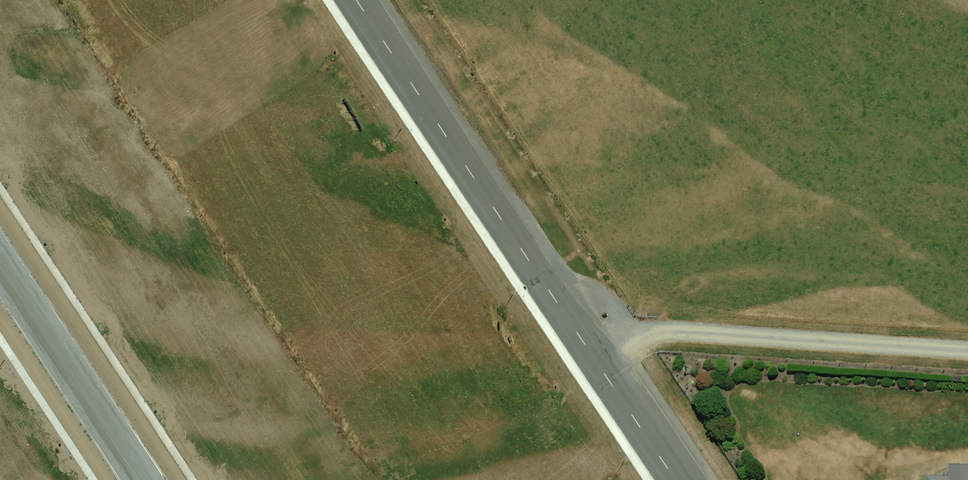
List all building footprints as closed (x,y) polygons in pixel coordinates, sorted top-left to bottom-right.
[(919,471),(919,479),(967,479),(967,473),(919,471)]
